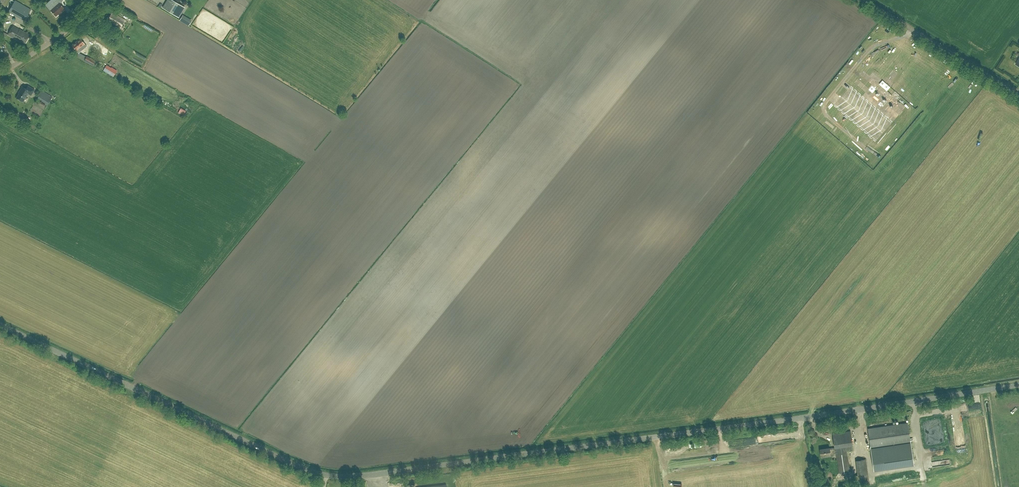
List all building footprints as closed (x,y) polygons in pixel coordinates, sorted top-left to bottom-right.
[(33,10),(15,0),(9,12),(24,21),(26,18),(28,19),(30,16),(28,15),(29,13),(31,14),(33,10)] [(171,0),(168,0),(163,8),(178,17),(184,8),(171,0)] [(64,8),(59,2),(56,5),(54,3),(48,7),(51,10),(56,16),(64,8)] [(125,20),(112,12),(108,20),(120,27),(125,20)] [(183,15),(180,20),(189,26),(192,20),(183,15)] [(30,35),(12,26),(7,35),(20,42),(21,40),(26,43),(30,35)] [(87,46),(80,38),(72,45),(76,50),(78,53),(87,46)] [(96,61),(87,56),(84,61),(93,66),(96,61)] [(35,90),(28,86),(26,89),(22,86),(20,91),(16,97),(23,102),(28,93),(31,95),(35,90)] [(52,97),(42,91),(37,98),(39,99),(38,100),(43,103),(44,102),(48,104),(52,97)] [(871,449),(874,471),(914,465),(908,423),(868,428),(871,449)] [(852,445),(850,431),(833,434),(835,447),(830,448),(829,448),(820,449),(821,457),(831,455),(830,454),(836,453),(839,473),(850,472),(846,446),(852,445)] [(866,460),(856,461),(858,475),(853,476),(854,483),(869,480),(866,460)]
